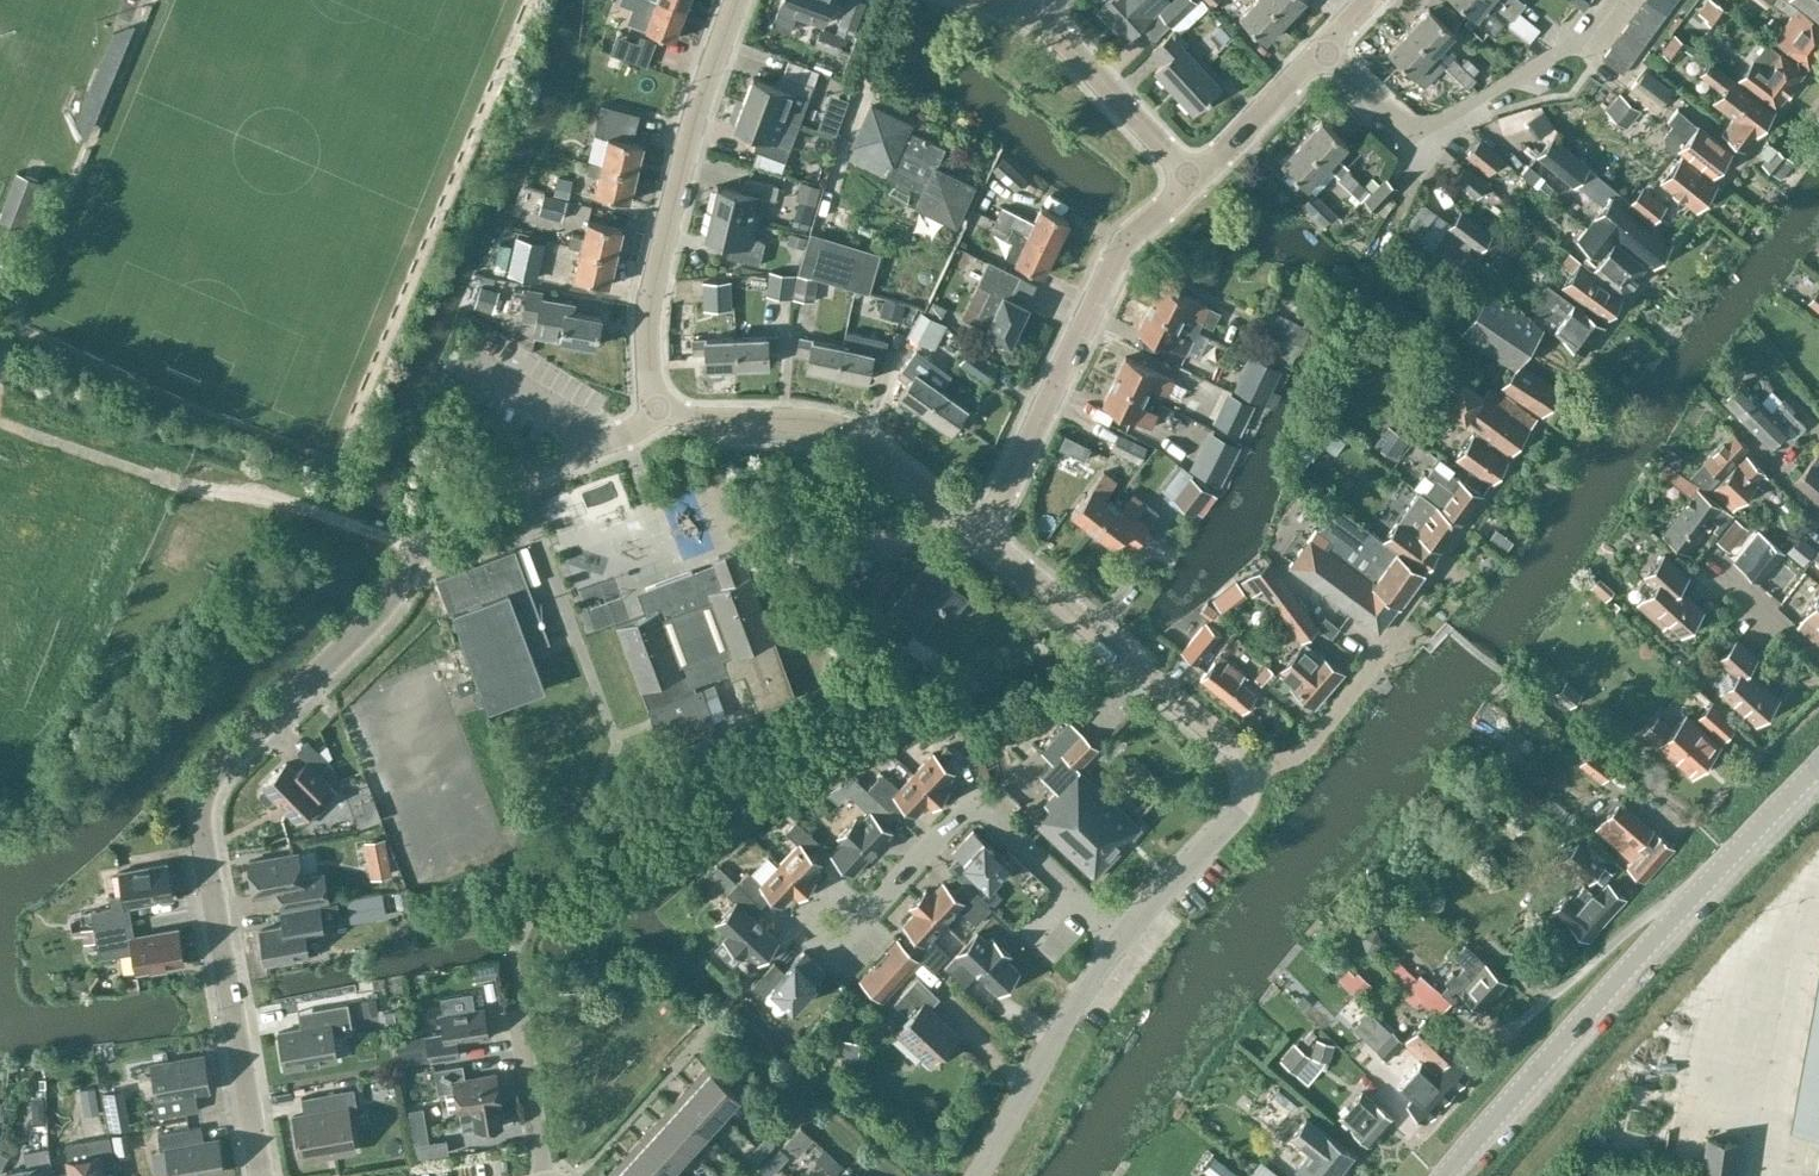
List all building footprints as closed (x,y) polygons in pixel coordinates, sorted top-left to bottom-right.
[(654,0),(623,0),(623,2),(635,7),(630,21),(678,39),(688,13),(654,0)] [(693,0),(654,0),(688,13),(693,0)] [(793,31),(799,16),(825,26),(835,0),(785,0),(775,25),(793,31)] [(867,4),(858,0),(852,0),(843,24),(857,30),(867,4)] [(1102,11),(1129,41),(1156,17),(1153,14),(1158,10),(1172,26),(1201,0),(1170,0),(1114,0),(1102,11)] [(1289,20),(1269,0),(1257,0),(1242,15),(1269,40),(1289,20)] [(1308,0),(1269,0),(1289,20),(1308,0)] [(1479,16),(1488,5),(1495,10),(1497,8),(1511,19),(1507,25),(1530,42),(1541,27),(1519,11),(1520,10),(1507,0),(1460,0),(1479,16)] [(1520,10),(1526,2),(1523,0),(1507,0),(1520,10)] [(1666,14),(1649,0),(1646,0),(1638,11),(1657,25),(1666,14)] [(1675,1),(1674,0),(1649,0),(1666,14),(1675,1)] [(1788,0),(1776,0),(1775,2),(1792,15),(1774,39),(1808,66),(1818,52),(1818,24),(1788,0)] [(1818,19),(1818,0),(1795,0),(1818,19)] [(1718,3),(1709,14),(1717,20),(1726,8),(1718,3)] [(1445,44),(1457,32),(1431,7),(1410,29),(1434,52),(1436,54),(1445,63),(1443,64),(1456,76),(1465,67),(1453,55),(1455,53),(1445,44)] [(1649,37),(1657,25),(1638,11),(1629,23),(1649,37)] [(1471,13),(1465,20),(1475,28),(1480,21),(1471,13)] [(135,22),(113,29),(76,117),(87,138),(88,138),(136,22),(135,22)] [(1640,49),(1649,37),(1629,23),(1621,34),(1640,49)] [(1221,25),(1210,34),(1220,44),(1230,35),(1221,25)] [(1434,52),(1410,29),(1390,50),(1416,75),(1436,54),(1434,52)] [(838,55),(845,38),(824,30),(817,47),(838,55)] [(1178,30),(1156,51),(1167,63),(1158,72),(1197,112),(1224,87),(1186,47),(1190,43),(1178,30)] [(1674,32),(1661,50),(1675,60),(1683,48),(1693,55),(1697,48),(1674,32)] [(1631,61),(1640,49),(1621,34),(1612,47),(1631,61)] [(640,37),(632,60),(647,65),(655,42),(640,37)] [(1776,107),(1804,71),(1773,48),(1768,44),(1753,63),(1752,62),(1739,78),(1757,92),(1776,107)] [(1622,73),(1631,61),(1612,47),(1603,59),(1622,73)] [(1752,93),(1720,69),(1708,60),(1698,73),(1710,82),(1721,90),(1712,101),(1734,117),(1721,133),(1744,150),(1757,135),(1756,135),(1775,110),(1752,93)] [(1465,67),(1456,76),(1468,88),(1477,79),(1465,67)] [(1673,88),(1645,68),(1628,91),(1655,112),(1673,88)] [(802,125),(816,87),(788,76),(783,89),(755,79),(746,104),(802,125)] [(1627,126),(1641,109),(1626,96),(1611,113),(1627,126)] [(787,163),(802,125),(746,104),(736,128),(763,139),(758,152),(787,163)] [(872,104),(853,143),(855,144),(891,161),(885,174),(899,180),(896,187),(907,192),(910,185),(927,193),(920,207),(958,224),(977,185),(939,167),(949,147),(910,129),(913,123),(875,105),(872,104)] [(589,160),(589,161),(605,165),(637,173),(644,145),(631,142),(638,114),(601,105),(594,133),(610,136),(603,163),(589,160)] [(1539,106),(1524,114),(1533,131),(1548,124),(1539,106)] [(1675,153),(1679,149),(1711,175),(1731,151),(1678,107),(1667,120),(1672,124),(1664,134),(1665,145),(1675,153)] [(822,116),(818,127),(836,134),(840,123),(822,116)] [(1323,119),(1303,140),(1336,172),(1362,197),(1370,189),(1377,182),(1370,175),(1363,183),(1346,167),(1347,165),(1337,156),(1349,144),(1323,119)] [(1537,154),(1573,185),(1590,164),(1554,134),(1537,154)] [(1465,154),(1488,174),(1503,156),(1480,137),(1465,154)] [(1316,192),(1335,172),(1336,172),(1303,140),(1283,161),(1316,192)] [(1780,177),(1793,160),(1767,140),(1759,151),(1767,157),(1763,163),(1780,177)] [(775,173),(778,160),(750,153),(747,166),(775,173)] [(1697,209),(1717,184),(1682,156),(1660,181),(1697,209)] [(993,169),(1015,189),(1027,177),(1004,157),(993,169)] [(637,173),(605,165),(589,161),(586,172),(600,175),(596,193),(630,202),(637,173)] [(1451,175),(1477,196),(1488,181),(1463,161),(1451,175)] [(1607,182),(1612,176),(1612,170),(1607,165),(1599,173),(1607,182)] [(0,216),(0,218),(31,229),(48,181),(16,170),(0,216)] [(1385,175),(1364,199),(1376,210),(1397,187),(1385,175)] [(558,178),(555,192),(566,195),(570,181),(558,178)] [(777,201),(780,187),(750,180),(747,193),(719,186),(712,212),(757,223),(763,198),(777,201)] [(821,188),(802,182),(797,198),(816,204),(821,188)] [(1651,225),(1667,205),(1644,185),(1627,205),(1635,212),(1651,225)] [(1303,203),(1324,224),(1335,213),(1314,192),(1303,203)] [(1651,225),(1635,212),(1627,205),(1612,192),(1596,212),(1598,214),(1577,241),(1599,258),(1613,241),(1618,235),(1653,265),(1672,243),(1671,242),(1651,225)] [(545,193),(539,213),(561,219),(567,199),(545,193)] [(1423,201),(1404,227),(1418,237),(1436,210),(1423,201)] [(1043,207),(1035,222),(1003,205),(996,218),(1058,247),(1071,220),(1043,207)] [(1493,234),(1462,209),(1448,227),(1480,251),(1493,234)] [(753,237),(757,223),(712,212),(706,238),(734,245),(731,259),(761,266),(766,244),(753,237)] [(996,218),(990,231),(1013,243),(1007,256),(1017,261),(1045,274),(1058,247),(996,218)] [(617,257),(624,230),(589,221),(586,236),(572,233),(569,245),(583,248),(582,249),(617,257)] [(810,230),(799,270),(870,289),(881,249),(810,230)] [(791,233),(789,242),(802,246),(805,237),(791,233)] [(515,235),(508,273),(538,279),(545,241),(515,235)] [(1417,268),(1427,252),(1404,237),(1393,253),(1417,268)] [(1623,294),(1645,267),(1615,242),(1597,264),(1586,255),(1581,261),(1597,273),(1623,294)] [(610,286),(617,257),(582,249),(575,278),(610,286)] [(1607,318),(1623,297),(1579,264),(1580,262),(1570,254),(1562,265),(1572,272),(1562,285),(1607,318)] [(1029,306),(1011,297),(1021,276),(991,261),(979,284),(993,291),(976,324),(988,330),(987,332),(1011,343),(1029,306)] [(769,270),(766,294),(792,297),(795,273),(769,270)] [(796,273),(793,298),(814,301),(817,276),(796,273)] [(729,279),(702,280),(703,308),(730,307),(729,279)] [(1210,306),(1162,282),(1151,306),(1198,330),(1202,322),(1212,327),(1220,311),(1210,306)] [(1605,325),(1574,303),(1547,283),(1530,305),(1538,312),(1534,317),(1583,354),(1605,325)] [(602,317),(575,312),(577,302),(542,297),(543,289),(526,287),(522,319),(534,321),(532,337),(563,341),(563,339),(597,346),(602,317)] [(477,308),(490,312),(496,294),(482,290),(477,308)] [(1818,309),(1818,291),(1818,290),(1809,301),(1818,309)] [(1543,327),(1540,324),(1491,291),(1464,330),(1513,364),(1515,362),(1516,362),(1517,363),(1543,327)] [(884,300),(880,314),(899,319),(903,305),(884,300)] [(929,313),(941,320),(946,312),(934,305),(929,313)] [(1194,338),(1198,330),(1151,306),(1139,330),(1187,353),(1194,339),(1194,338)] [(1309,327),(1271,308),(1258,333),(1289,348),(1285,357),(1293,360),(1309,327)] [(907,334),(935,349),(947,328),(918,313),(907,334)] [(766,350),(778,350),(777,337),(735,338),(736,367),(767,366),(766,350)] [(707,368),(736,367),(735,338),(694,340),(694,354),(706,353),(707,368)] [(835,374),(842,347),(803,338),(800,351),(811,353),(807,368),(835,374)] [(687,341),(672,342),(673,355),(688,354),(687,341)] [(959,362),(986,382),(999,365),(972,346),(959,362)] [(880,369),(883,356),(842,347),(835,374),(867,381),(869,368),(880,369)] [(1169,391),(1175,379),(1127,355),(1114,380),(1146,395),(1152,383),(1169,391)] [(1255,356),(1238,390),(1264,402),(1280,368),(1255,356)] [(1529,371),(1517,363),(1516,362),(1500,384),(1541,412),(1558,389),(1529,371)] [(926,411),(942,390),(907,365),(899,376),(908,382),(901,393),(926,411)] [(1618,379),(1626,385),(1632,377),(1624,371),(1618,379)] [(1142,404),(1146,395),(1114,380),(1103,403),(1152,427),(1159,412),(1142,404)] [(1490,385),(1482,395),(1463,380),(1444,405),(1477,429),(1456,457),(1491,483),(1509,459),(1507,458),(1537,418),(1517,402),(1500,390),(1499,392),(1490,385)] [(1796,416),(1797,415),(1782,400),(1772,410),(1742,381),(1723,400),(1769,444),(1789,424),(1798,432),(1806,425),(1796,416)] [(969,424),(977,414),(942,390),(926,411),(950,428),(958,416),(969,424)] [(1227,390),(1213,420),(1240,434),(1255,404),(1227,390)] [(1344,440),(1321,423),(1311,437),(1335,453),(1344,440)] [(1397,457),(1408,442),(1389,428),(1378,443),(1397,457)] [(1240,440),(1216,429),(1209,444),(1210,445),(1197,472),(1219,483),(1240,440)] [(1721,477),(1749,446),(1732,430),(1704,460),(1690,475),(1708,490),(1721,477)] [(1111,449),(1139,463),(1148,445),(1120,431),(1111,449)] [(1065,434),(1059,446),(1084,459),(1091,446),(1065,434)] [(1482,495),(1452,473),(1456,469),(1412,437),(1408,442),(1397,457),(1420,475),(1412,485),(1418,490),(1461,523),(1482,495)] [(1664,458),(1665,459),(1677,468),(1685,458),(1672,448),(1664,458)] [(1299,451),(1289,466),(1298,472),(1308,457),(1299,451)] [(1817,455),(1794,480),(1818,502),(1818,452),(1817,455)] [(1745,495),(1766,473),(1746,455),(1726,478),(1725,477),(1712,490),(1733,508),(1745,495)] [(1732,516),(1699,490),(1701,487),(1677,468),(1665,459),(1655,471),(1669,481),(1670,479),(1691,496),(1662,534),(1686,552),(1712,518),(1718,523),(1713,529),(1718,533),(1732,516)] [(1105,469),(1072,512),(1092,528),(1114,500),(1106,494),(1118,479),(1105,469)] [(1190,475),(1172,498),(1194,515),(1212,491),(1190,475)] [(1418,490),(1382,540),(1424,570),(1440,548),(1442,550),(1461,523),(1418,490)] [(1114,500),(1092,528),(1115,546),(1122,536),(1133,545),(1148,527),(1147,527),(1159,510),(1149,502),(1134,491),(1122,506),(1114,500)] [(1424,570),(1382,540),(1314,492),(1295,517),(1307,526),(1309,524),(1316,529),(1289,565),(1379,631),(1424,570)] [(1772,510),(1783,518),(1794,504),(1784,495),(1772,510)] [(1730,549),(1747,527),(1734,517),(1717,539),(1730,549)] [(1757,530),(1732,561),(1737,565),(1758,582),(1759,583),(1784,552),(1762,534),(1757,530)] [(1802,539),(1790,553),(1802,563),(1814,549),(1802,539)] [(796,699),(774,639),(740,548),(718,556),(722,567),(694,577),(692,571),(658,583),(660,590),(638,598),(644,614),(616,624),(659,740),(713,720),(721,741),(762,726),(757,713),(796,699)] [(530,648),(549,641),(515,549),(436,578),(450,613),(453,612),(488,708),(544,687),(535,661),(530,648)] [(1682,633),(1703,610),(1678,586),(1687,576),(1663,554),(1644,574),(1655,585),(1638,603),(1663,625),(1668,621),(1682,633)] [(952,612),(964,595),(927,562),(923,567),(908,555),(899,567),(913,579),(893,603),(922,627),(942,603),(952,612)] [(1248,572),(1240,578),(1252,594),(1260,588),(1300,641),(1319,627),(1278,573),(1266,557),(1248,572)] [(879,590),(895,571),(883,562),(867,580),(879,590)] [(1235,580),(1213,599),(1224,613),(1246,594),(1235,580)] [(1612,594),(1598,581),(1590,589),(1604,602),(1612,594)] [(1798,625),(1818,643),(1818,594),(1798,625)] [(1198,664),(1222,635),(1205,621),(1181,650),(1198,664)] [(1756,721),(1779,698),(1747,668),(1757,658),(1737,639),(1720,658),(1737,674),(1722,690),(1756,721)] [(1341,673),(1310,646),(1304,640),(1277,670),(1276,669),(1273,673),(1267,679),(1268,680),(1266,682),(1283,697),(1294,685),(1315,703),(1341,673)] [(1643,645),(1639,649),(1640,654),(1645,659),(1650,659),(1654,655),(1654,650),(1648,645),(1643,645)] [(1675,653),(1670,658),(1680,666),(1688,657),(1682,653),(1675,653)] [(1257,694),(1239,681),(1245,674),(1228,660),(1222,667),(1215,661),(1201,679),(1243,712),(1257,694)] [(1267,679),(1273,673),(1266,666),(1253,681),(1260,687),(1267,679)] [(1572,707),(1583,694),(1566,681),(1555,694),(1572,707)] [(1694,698),(1704,707),(1709,700),(1700,692),(1694,698)] [(1722,741),(1737,725),(1711,702),(1697,718),(1722,741)] [(1646,732),(1659,744),(1691,773),(1717,746),(1686,716),(1672,730),(1659,718),(1646,732)] [(1034,821),(1094,877),(1140,827),(1078,769),(1099,748),(1070,720),(1041,751),(1052,762),(1040,775),(1056,790),(1044,803),(1048,806),(1034,821)] [(944,762),(954,751),(946,744),(937,755),(933,752),(913,772),(940,798),(948,789),(943,784),(955,772),(944,762)] [(1594,749),(1583,764),(1604,780),(1615,765),(1594,749)] [(319,753),(309,763),(322,776),(332,766),(319,753)] [(265,785),(259,791),(260,796),(266,802),(271,802),(276,797),(303,825),(337,792),(322,776),(309,763),(307,761),(295,772),(286,762),(263,784),(265,785)] [(940,798),(913,772),(899,788),(882,772),(867,788),(895,814),(897,816),(907,805),(915,814),(927,802),(932,806),(940,798)] [(385,776),(368,782),(375,799),(375,801),(392,794),(385,776)] [(868,791),(857,781),(848,792),(858,801),(868,791)] [(885,824),(895,814),(870,791),(860,803),(870,811),(861,821),(856,817),(835,839),(840,843),(831,852),(852,872),(892,831),(885,824)] [(1675,849),(1650,827),(1622,801),(1596,829),(1632,861),(1628,866),(1645,881),(1668,856),(1675,849)] [(810,853),(820,842),(796,819),(785,830),(798,843),(779,863),(807,888),(815,880),(810,875),(821,863),(810,853)] [(989,883),(1008,862),(973,829),(952,851),(973,870),(963,880),(988,903),(998,892),(989,883)] [(1604,866),(1605,865),(1578,841),(1562,860),(1589,883),(1594,877),(1602,884),(1612,873),(1604,866)] [(325,870),(301,874),(297,852),(248,860),(254,896),(277,892),(280,908),(330,900),(325,870)] [(389,859),(370,863),(372,876),(391,872),(389,859)] [(128,904),(172,896),(166,863),(119,871),(123,893),(109,895),(111,905),(91,909),(94,926),(131,919),(128,904)] [(799,897),(807,888),(779,863),(761,883),(748,870),(737,881),(761,904),(771,894),(782,904),(793,892),(799,897)] [(757,961),(778,939),(751,915),(761,904),(737,881),(720,865),(709,876),(735,901),(716,922),(728,933),(724,938),(743,956),(747,952),(757,961)] [(988,903),(963,880),(953,891),(942,881),(931,893),(926,888),(918,897),(944,922),(957,908),(975,924),(991,907),(988,903)] [(1591,938),(1626,898),(1607,882),(1596,894),(1584,883),(1572,897),(1566,891),(1553,906),(1591,938)] [(382,892),(362,896),(365,917),(386,914),(382,892)] [(929,938),(944,922),(918,897),(910,906),(915,911),(904,923),(914,933),(904,944),(920,959),(932,970),(947,954),(929,938)] [(323,932),(322,925),(342,922),(339,900),(281,910),(283,924),(260,928),(266,961),(308,954),(305,935),(323,932)] [(183,961),(177,928),(134,935),(131,919),(94,926),(70,930),(71,937),(95,933),(98,954),(133,948),(136,970),(183,961)] [(992,936),(988,941),(977,931),(944,966),(964,985),(977,971),(999,992),(1019,970),(1007,959),(1011,954),(992,936)] [(1476,943),(1490,953),(1498,941),(1484,931),(1476,943)] [(920,959),(904,944),(897,938),(860,978),(883,999),(920,959)] [(1480,1008),(1504,982),(1463,944),(1453,956),(1463,966),(1440,992),(1420,973),(1417,976),(1399,960),(1390,970),(1412,989),(1422,998),(1420,1000),(1438,1015),(1451,1002),(1452,1002),(1462,991),(1480,1008)] [(792,1006),(825,970),(804,950),(785,971),(774,961),(751,985),(763,996),(771,986),(792,1006)] [(495,962),(481,965),(483,978),(497,976),(495,962)] [(1360,1001),(1368,992),(1346,973),(1338,982),(1360,1001)] [(1792,1123),(1818,1128),(1818,975),(1792,1123)] [(960,1036),(930,1007),(939,998),(917,977),(893,1003),(908,1017),(893,1032),(931,1067),(960,1036)] [(1412,989),(1406,996),(1416,1005),(1420,1000),(1422,998),(1412,989)] [(442,1032),(393,1040),(397,1064),(458,1054),(456,1040),(488,1034),(483,1006),(470,1008),(469,1002),(469,1001),(469,1000),(469,999),(468,998),(468,997),(467,996),(466,995),(465,994),(464,993),(463,993),(462,992),(461,992),(460,991),(459,991),(458,991),(457,991),(456,991),(455,991),(453,991),(452,991),(451,992),(450,992),(449,993),(449,994),(448,994),(447,995),(446,996),(446,997),(445,998),(445,999),(444,1000),(444,1001),(444,1002),(444,1003),(444,1004),(444,1005),(444,1006),(445,1012),(439,1013),(442,1032)] [(365,1014),(378,1012),(375,998),(362,1000),(365,1014)] [(300,1027),(278,1031),(284,1067),(336,1058),(336,1053),(350,1051),(347,1032),(352,1031),(347,1002),(297,1011),(300,1027)] [(393,1011),(383,1012),(385,1022),(394,1021),(393,1011)] [(1476,1066),(1436,1030),(1424,1020),(1404,1041),(1410,1046),(1424,1059),(1456,1088),(1476,1066)] [(1388,1059),(1404,1041),(1391,1030),(1390,1031),(1382,1024),(1371,1036),(1378,1042),(1374,1047),(1388,1059)] [(1316,1039),(1312,1055),(1325,1059),(1330,1060),(1335,1044),(1316,1039)] [(1294,1041),(1280,1059),(1296,1072),(1311,1054),(1294,1041)] [(194,1090),(210,1088),(204,1054),(151,1063),(156,1096),(151,1097),(154,1116),(198,1108),(194,1090)] [(726,1059),(715,1071),(737,1091),(748,1079),(726,1059)] [(1426,1121),(1456,1088),(1424,1059),(1400,1085),(1414,1098),(1408,1104),(1426,1121)] [(457,1110),(473,1107),(477,1128),(501,1124),(497,1103),(500,1103),(494,1072),(464,1077),(461,1063),(433,1068),(437,1092),(454,1089),(457,1110)] [(721,1114),(738,1095),(705,1065),(688,1083),(721,1114)] [(705,1132),(721,1114),(688,1083),(672,1101),(705,1132)] [(83,1088),(86,1104),(100,1101),(97,1086),(83,1088)] [(1276,1131),(1299,1102),(1279,1086),(1256,1114),(1276,1131)] [(333,1152),(354,1148),(347,1107),(356,1105),(353,1087),(300,1096),(303,1113),(292,1115),(298,1150),(331,1144),(333,1152)] [(1370,1143),(1392,1118),(1362,1091),(1340,1117),(1370,1143)] [(43,1096),(32,1097),(33,1121),(45,1120),(43,1096)] [(688,1150),(705,1132),(672,1101),(655,1120),(688,1150)] [(129,1115),(109,1119),(111,1129),(131,1126),(129,1115)] [(1306,1157),(1298,1167),(1309,1175),(1333,1175),(1351,1154),(1307,1119),(1288,1142),(1306,1157)] [(672,1168),(688,1150),(655,1120),(639,1138),(672,1168)] [(218,1138),(203,1140),(200,1125),(157,1132),(160,1149),(165,1148),(170,1175),(182,1175),(224,1169),(218,1138)] [(116,1153),(128,1151),(125,1131),(113,1133),(116,1153)] [(100,1165),(114,1163),(109,1135),(85,1139),(64,1142),(67,1159),(70,1175),(102,1175),(100,1165)] [(765,1154),(774,1143),(765,1135),(756,1146),(765,1154)] [(1738,1141),(1705,1136),(1700,1175),(1734,1175),(1738,1141)] [(672,1168),(639,1138),(622,1156),(645,1175),(664,1175),(672,1168)] [(52,1174),(47,1146),(23,1150),(26,1167),(6,1170),(7,1175),(41,1175),(52,1174)] [(755,1165),(765,1154),(756,1146),(745,1157),(755,1165)] [(788,1156),(780,1148),(779,1148),(769,1159),(778,1167),(788,1156)] [(815,1161),(832,1175),(841,1166),(824,1151),(815,1161)] [(622,1156),(607,1172),(605,1174),(607,1175),(645,1175),(622,1156)] [(1214,1158),(1205,1170),(1212,1175),(1236,1175),(1214,1158)] [(778,1167),(769,1159),(759,1169),(766,1175),(770,1175),(778,1167)] [(595,1175),(607,1175),(605,1174),(607,1172),(602,1168),(595,1175)]
